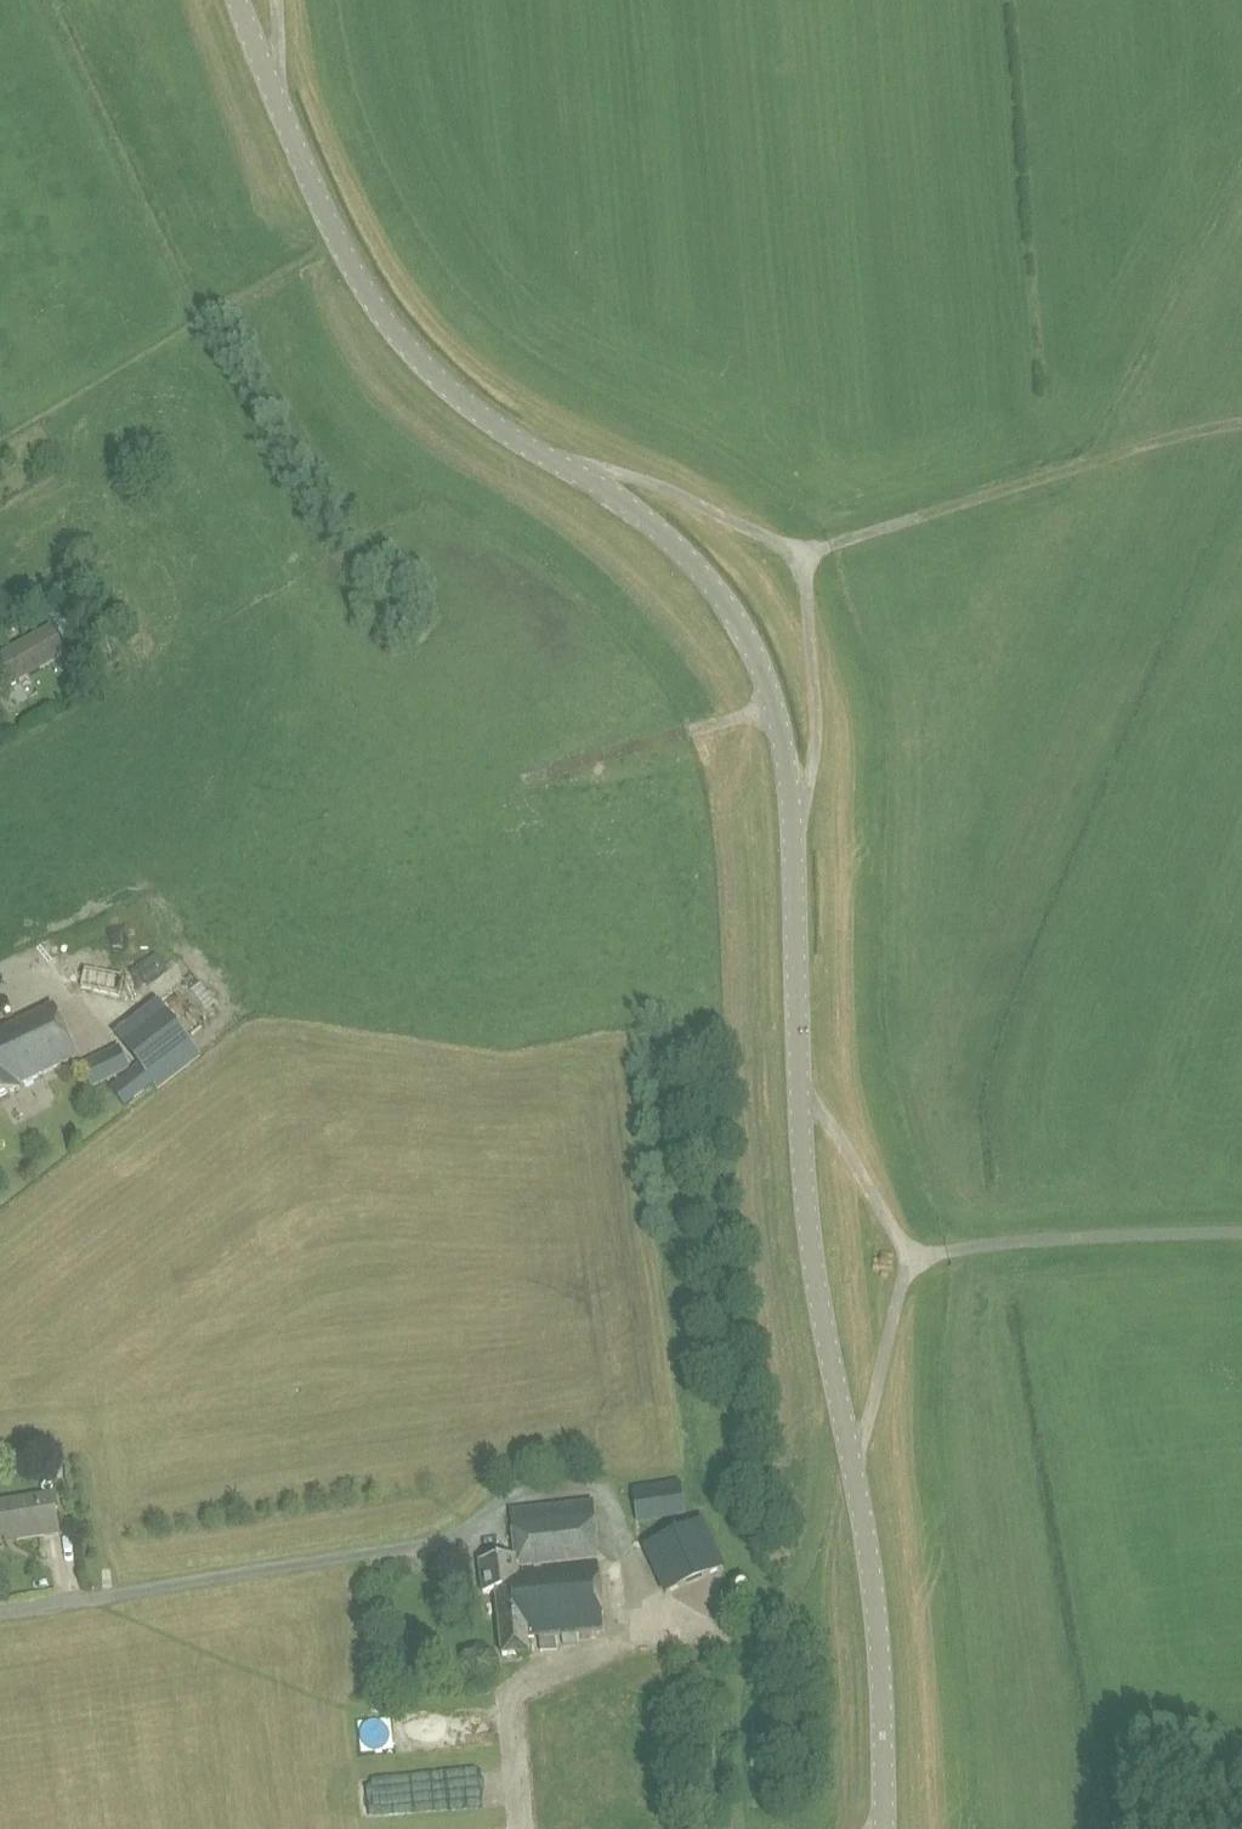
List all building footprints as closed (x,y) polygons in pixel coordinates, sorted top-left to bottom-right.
[(0,657),(0,687),(3,694),(69,658),(52,628),(0,657)] [(201,1058),(160,1004),(117,1037),(140,1067),(110,1089),(124,1108),(154,1086),(158,1091),(201,1058)] [(53,1008),(0,1033),(0,1100),(19,1091),(18,1088),(78,1061),(53,1008)] [(120,1048),(81,1066),(92,1088),(131,1072),(120,1048)] [(683,1485),(635,1492),(638,1523),(686,1518),(683,1485)] [(54,1498),(0,1507),(0,1539),(14,1536),(15,1542),(60,1535),(54,1498)] [(504,1657),(531,1654),(530,1639),(606,1633),(600,1564),(542,1570),(542,1566),(599,1560),(594,1504),(512,1511),(517,1557),(509,1558),(508,1551),(492,1553),(493,1559),(480,1561),(483,1593),(496,1593),(504,1657)] [(667,1595),(724,1569),(703,1521),(646,1547),(667,1595)] [(434,1804),(433,1770),(396,1771),(398,1805),(434,1804)]
